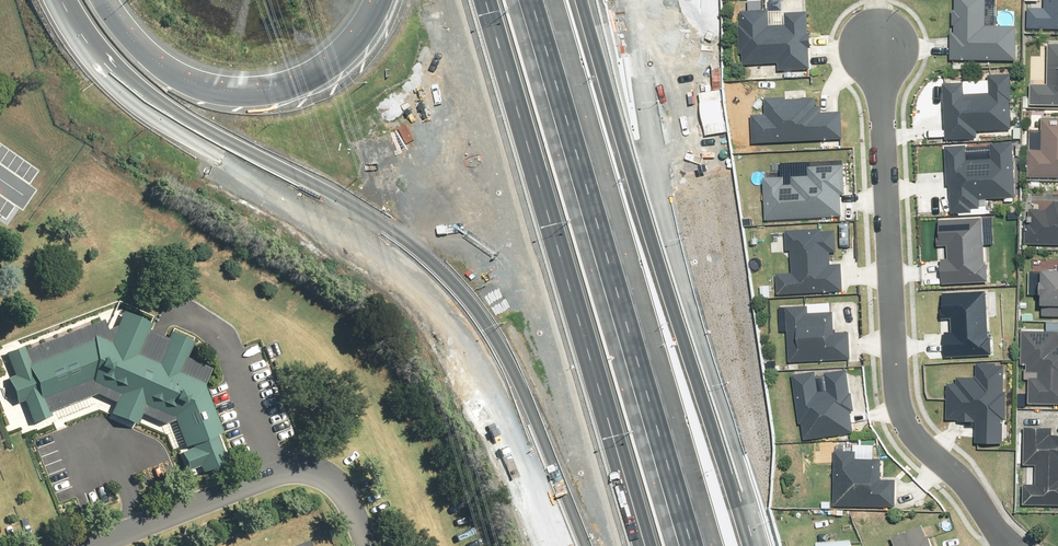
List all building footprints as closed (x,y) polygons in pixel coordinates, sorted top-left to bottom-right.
[(953,59),(1020,59),(1020,23),(991,23),(991,0),(961,0),(961,28),(953,28),(953,59)] [(1031,26),(1057,26),(1057,0),(1048,0),(1048,10),(1032,10),(1031,26)] [(742,11),(746,68),(775,66),(776,77),(816,74),(812,12),(791,14),(792,27),(770,29),(769,10),(742,11)] [(1032,105),(1057,105),(1057,47),(1051,47),(1052,84),(1032,84),(1032,105)] [(940,76),(943,136),(981,135),(981,126),(1019,124),(1017,75),(996,76),(997,89),(969,90),(968,75),(940,76)] [(751,112),(752,145),(845,142),(844,112),(817,113),(816,95),(766,96),(767,112),(751,112)] [(1031,151),(1030,178),(1057,179),(1057,121),(1044,120),(1043,152),(1031,151)] [(944,144),(949,211),(986,208),(986,198),(1019,196),(1015,143),(997,145),(998,154),(971,156),(970,142),(944,144)] [(770,181),(772,217),(846,215),(844,169),(814,170),(814,179),(796,180),(796,190),(782,190),(781,181),(770,181)] [(1023,246),(1057,247),(1057,202),(1056,202),(1048,209),(1025,208),(1023,246)] [(940,260),(939,282),(981,283),(982,222),(938,221),(938,246),(953,246),(953,260),(940,260)] [(778,273),(780,293),(844,290),(843,265),(832,266),(832,255),(840,255),(839,234),(823,235),(822,229),(789,231),(790,251),(793,251),(794,272),(778,273)] [(1045,316),(1057,316),(1057,270),(1045,270),(1045,316)] [(945,329),(944,351),(986,352),(988,291),(943,290),(943,315),(958,315),(958,329),(945,329)] [(790,307),(793,359),(850,356),(848,334),(837,334),(836,312),(810,314),(809,306),(790,307)] [(24,345),(5,353),(13,375),(6,378),(16,405),(24,402),(32,424),(51,417),(49,412),(97,394),(114,401),(109,412),(136,423),(144,405),(173,417),(174,420),(165,424),(174,448),(180,446),(183,453),(182,454),(188,468),(190,468),(192,474),(205,469),(206,470),(230,461),(220,433),(221,432),(203,385),(210,369),(185,358),(191,342),(170,333),(167,339),(146,330),(149,324),(122,312),(116,326),(106,330),(102,319),(25,349),(24,345)] [(1029,405),(1057,406),(1057,332),(1026,331),(1025,364),(1030,364),(1029,405)] [(948,373),(948,416),(978,417),(978,440),(1007,440),(1008,362),(977,362),(977,373),(948,373)] [(818,372),(791,377),(802,441),(862,430),(851,368),(829,372),(831,386),(821,388),(818,372)] [(1024,505),(1057,505),(1057,437),(1054,436),(1054,429),(1027,428),(1026,465),(1038,465),(1038,486),(1024,485),(1024,505)] [(833,447),(833,507),(897,507),(897,480),(883,480),(883,457),(863,457),(863,447),(833,447)] [(895,535),(899,545),(935,545),(925,523),(895,535)]
